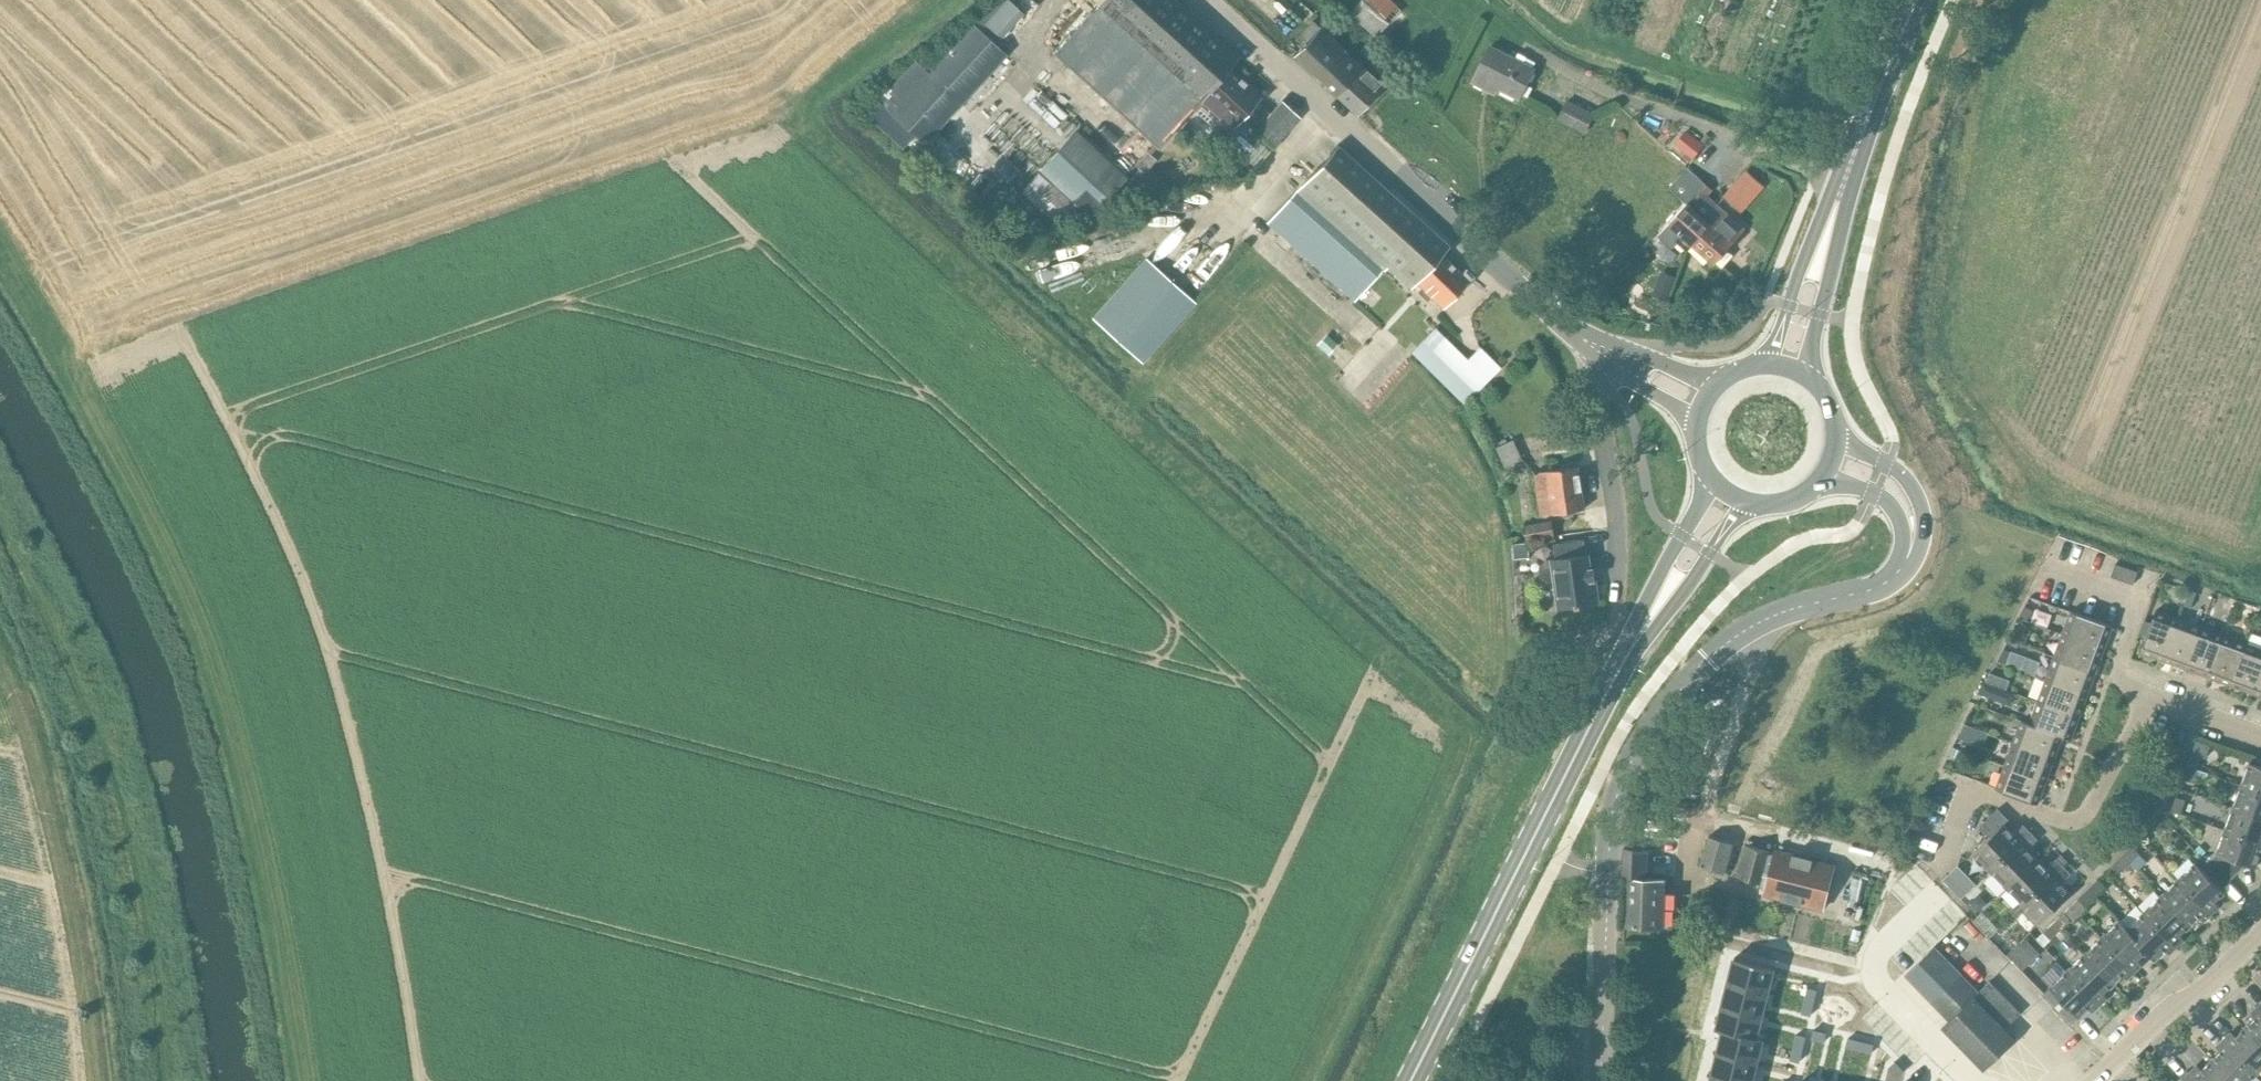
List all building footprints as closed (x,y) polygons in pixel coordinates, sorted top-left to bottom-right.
[(1001,37),(1023,13),(1008,0),(975,22),(929,72),(915,60),(879,99),(874,94),(861,108),(902,145),(914,133),(925,143),(1006,55),(989,40),(996,33),(1001,37)] [(1230,66),(1238,57),(1177,0),(1100,0),(1052,53),(1156,149),(1196,106),(1226,134),(1241,117),(1254,129),(1253,130),(1272,147),(1299,118),(1282,102),(1271,114),(1256,100),(1261,95),(1259,93),(1258,88),(1253,83),(1248,83),(1230,66)] [(1401,9),(1391,0),(1360,0),(1348,13),(1376,38),(1401,9)] [(1320,27),(1315,22),(1301,37),(1307,42),(1294,56),(1356,114),(1383,85),(1321,27),(1320,27)] [(1520,99),(1536,69),(1491,45),(1472,81),(1487,89),(1490,83),(1520,99)] [(1586,132),(1595,113),(1568,100),(1559,119),(1586,132)] [(1076,128),(1038,169),(1091,218),(1129,177),(1076,128)] [(1691,156),(1701,145),(1686,132),(1677,143),(1691,156)] [(1441,308),(1470,280),(1442,253),(1449,245),(1337,145),(1299,186),(1386,266),(1411,289),(1415,284),(1441,308)] [(1715,264),(1746,229),(1708,195),(1712,190),(1687,167),(1669,187),(1687,203),(1658,235),(1672,248),(1677,243),(1687,251),(1693,244),(1715,264)] [(1747,170),(1723,197),(1741,214),(1766,187),(1747,170)] [(1299,186),(1266,221),(1354,301),(1386,266),(1347,230),(1299,186)] [(1143,258),(1065,346),(1116,391),(1194,302),(1143,258)] [(1659,267),(1649,291),(1664,296),(1673,273),(1659,267)] [(1734,267),(1730,271),(1738,280),(1742,276),(1734,267)] [(1435,329),(1411,352),(1463,405),(1501,370),(1480,350),(1467,361),(1435,329)] [(1325,334),(1316,344),(1327,354),(1336,344),(1325,334)] [(1514,439),(1496,447),(1505,467),(1522,459),(1514,439)] [(1541,513),(1585,508),(1580,465),(1534,471),(1541,513)] [(1527,540),(1555,536),(1553,520),(1524,524),(1527,540)] [(1587,554),(1585,539),(1553,544),(1555,559),(1545,560),(1540,567),(1542,575),(1548,580),(1553,580),(1557,607),(1599,601),(1595,567),(1592,568),(1590,553),(1587,554)] [(1529,542),(1514,544),(1515,559),(1530,557),(1529,542)] [(2134,584),(2138,571),(2115,563),(2111,576),(2134,584)] [(2189,589),(2184,605),(2190,607),(2196,592),(2189,589)] [(2228,596),(2223,607),(2232,611),(2237,600),(2228,596)] [(2025,605),(2020,616),(2027,620),(2031,612),(2033,609),(2032,609),(2025,605)] [(2144,620),(2139,632),(2147,635),(2141,651),(2164,659),(2178,618),(2156,610),(2151,623),(2144,620)] [(2064,632),(2064,634),(2104,649),(2105,647),(2113,626),(2072,611),(2064,632)] [(2178,618),(2164,659),(2186,667),(2201,626),(2178,618)] [(2201,626),(2186,667),(2188,668),(2207,675),(2209,676),(2224,635),(2221,634),(2202,627),(2201,626)] [(2057,652),(2055,658),(2096,673),(2097,668),(2104,649),(2064,634),(2057,652)] [(2224,635),(2209,676),(2231,684),(2246,643),(2245,643),(2224,635)] [(2231,684),(2252,692),(2260,669),(2260,649),(2246,643),(2231,684)] [(2010,652),(2006,664),(2014,667),(2021,670),(2026,656),(2010,651),(2010,652)] [(2047,678),(2046,680),(2087,695),(2088,693),(2089,691),(2096,673),(2055,658),(2048,677),(2047,678)] [(2252,692),(2260,695),(2260,669),(2252,692)] [(1989,671),(1986,680),(1997,685),(2001,675),(1989,671)] [(1984,680),(1979,692),(1993,697),(1997,685),(1986,680),(1984,680)] [(2039,700),(2039,701),(2079,716),(2080,714),(2087,695),(2046,680),(2039,699),(2039,700)] [(2039,701),(2030,723),(2063,736),(2071,739),(2079,716),(2039,701)] [(2014,742),(2014,743),(2054,758),(2055,757),(2063,736),(2030,723),(2022,720),(2014,742)] [(1963,724),(1958,738),(1969,742),(1974,728),(1963,724)] [(2187,766),(2196,769),(2201,756),(2206,757),(2210,745),(2196,740),(2187,766)] [(2014,743),(2005,766),(2046,781),(2046,780),(2054,758),(2014,743)] [(1953,747),(1949,754),(1960,759),(1963,751),(1953,747)] [(2260,792),(2260,766),(2248,761),(2240,784),(2260,792)] [(1997,788),(2038,804),(2038,803),(2046,781),(2005,766),(1997,788)] [(2192,781),(2196,769),(2187,766),(2183,778),(2192,781)] [(2240,784),(2231,807),(2260,817),(2260,792),(2240,784)] [(2181,813),(2186,799),(2176,796),(2171,810),(2181,813)] [(1747,831),(1735,878),(1763,884),(1766,885),(1764,894),(1822,909),(1834,865),(1775,850),(1774,850),(1777,840),(1784,814),(1761,807),(1747,830),(1747,831)] [(2231,807),(2223,829),(2260,842),(2260,817),(2231,807)] [(1989,871),(2031,830),(2024,823),(2014,833),(2004,823),(2009,819),(1998,808),(1980,826),(1991,836),(1975,852),(1987,866),(1986,867),(1989,871)] [(2223,829),(2215,852),(2217,852),(2211,858),(2231,879),(2247,863),(2255,866),(2260,853),(2260,842),(2223,829)] [(2006,888),(2037,858),(2028,848),(2039,838),(2031,830),(1989,871),(1993,875),(1995,873),(2004,883),(2002,884),(2006,888)] [(1709,838),(1701,866),(1724,872),(1733,842),(1709,835),(1709,838)] [(2199,845),(2194,849),(2198,853),(2201,856),(2206,851),(2204,850),(2202,849),(2199,845)] [(2122,856),(2129,863),(2140,853),(2132,846),(2122,856)] [(1624,847),(1623,878),(1627,878),(1625,925),(1664,926),(1665,926),(1667,892),(1667,886),(1667,879),(1667,878),(1666,878),(1646,878),(1648,848),(1624,847)] [(2222,888),(2231,879),(2211,858),(2205,852),(2202,856),(2196,862),(2195,861),(2177,878),(2211,913),(2219,905),(2214,902),(2225,892),(2222,888)] [(2119,872),(2129,863),(2122,856),(2112,865),(2119,872)] [(2013,915),(2064,865),(2057,858),(2047,868),(2037,858),(2006,888),(2010,892),(2011,891),(2020,900),(2011,909),(2009,911),(2013,915)] [(2064,865),(2013,915),(2017,919),(2023,914),(2035,926),(2071,893),(2061,882),(2072,872),(2064,865)] [(2203,920),(2211,913),(2177,878),(2160,894),(2189,925),(2194,921),(2199,916),(2203,920)] [(2088,889),(2095,896),(2102,889),(2105,886),(2098,879),(2088,889)] [(2085,906),(2095,896),(2088,889),(2078,898),(2085,906)] [(1978,893),(1969,902),(1978,911),(1987,903),(1978,893)] [(2186,929),(2189,925),(2160,894),(2142,911),(2176,946),(2184,938),(2180,934),(2186,929)] [(2169,953),(2176,946),(2142,911),(2126,927),(2147,951),(2154,959),(2165,949),(2169,953)] [(2053,922),(2060,929),(2071,919),(2064,912),(2053,922)] [(2147,951),(2126,927),(2119,920),(2101,936),(2134,971),(2142,964),(2138,960),(2147,951)] [(2050,939),(2060,929),(2053,922),(2044,931),(2050,939)] [(2127,978),(2134,971),(2101,936),(2083,953),(2113,983),(2117,979),(2123,974),(2127,978)] [(2007,954),(2007,955),(2013,961),(2022,970),(2039,955),(2030,944),(2025,938),(2009,953),(2007,954)] [(1937,947),(1906,976),(1949,1020),(1942,1027),(1984,1069),(2016,1038),(2005,1027),(2021,1012),(1990,980),(1979,990),(1937,947)] [(2103,993),(2113,983),(2083,953),(2066,969),(2099,1004),(2107,997),(2103,993)] [(1733,957),(1727,982),(1767,991),(1774,967),(1733,957)] [(2092,1011),(2099,1004),(2066,969),(2048,986),(2078,1017),(2088,1007),(2092,1011)] [(1727,982),(1721,1006),(1761,1016),(1767,991),(1727,982)] [(1808,987),(1804,1002),(1813,1004),(1816,989),(1808,987)] [(1804,1002),(1800,1017),(1809,1019),(1813,1004),(1804,1002)] [(1721,1006),(1716,1029),(1723,1030),(1762,1040),(1763,1038),(1756,1036),(1761,1016),(1721,1006)] [(2259,1006),(2251,1013),(2254,1017),(2245,1026),(2260,1043),(2260,1008),(2259,1006)] [(2260,1071),(2260,1043),(2245,1026),(2236,1035),(2232,1032),(2224,1039),(2258,1074),(2260,1071)] [(1813,1029),(1811,1038),(1824,1041),(1826,1033),(1813,1029)] [(1723,1030),(1718,1050),(1757,1060),(1762,1040),(1723,1030)] [(1797,1030),(1793,1046),(1802,1049),(1806,1032),(1797,1030)] [(1847,1038),(1845,1047),(1858,1050),(1860,1041),(1847,1038)] [(2258,1074),(2224,1039),(2217,1046),(2220,1050),(2211,1059),(2232,1080),(2250,1080),(2258,1074)] [(1860,1041),(1858,1050),(1871,1053),(1873,1044),(1860,1041)] [(1793,1046),(1789,1062),(1798,1065),(1802,1049),(1793,1046)] [(1711,1075),(1735,1080),(1752,1080),(1757,1060),(1718,1050),(1711,1075)] [(2211,1059),(2201,1069),(2197,1064),(2190,1072),(2199,1080),(2232,1080),(2211,1059)] [(1894,1061),(1888,1067),(1897,1077),(1904,1070),(1894,1061)] [(2190,1072),(2182,1080),(2184,1080),(2199,1080),(2190,1072)]
